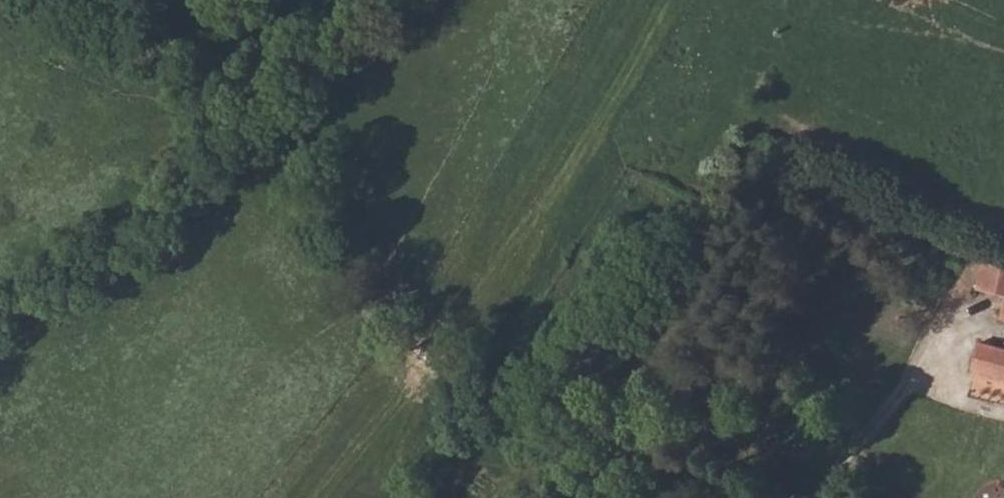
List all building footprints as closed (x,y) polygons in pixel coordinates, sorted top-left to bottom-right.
[(989,270),(982,298),(1003,304),(1003,274),(989,270)] [(984,351),(974,382),(1003,391),(1003,357),(984,351)] [(640,497),(667,497),(647,486),(640,497)]
